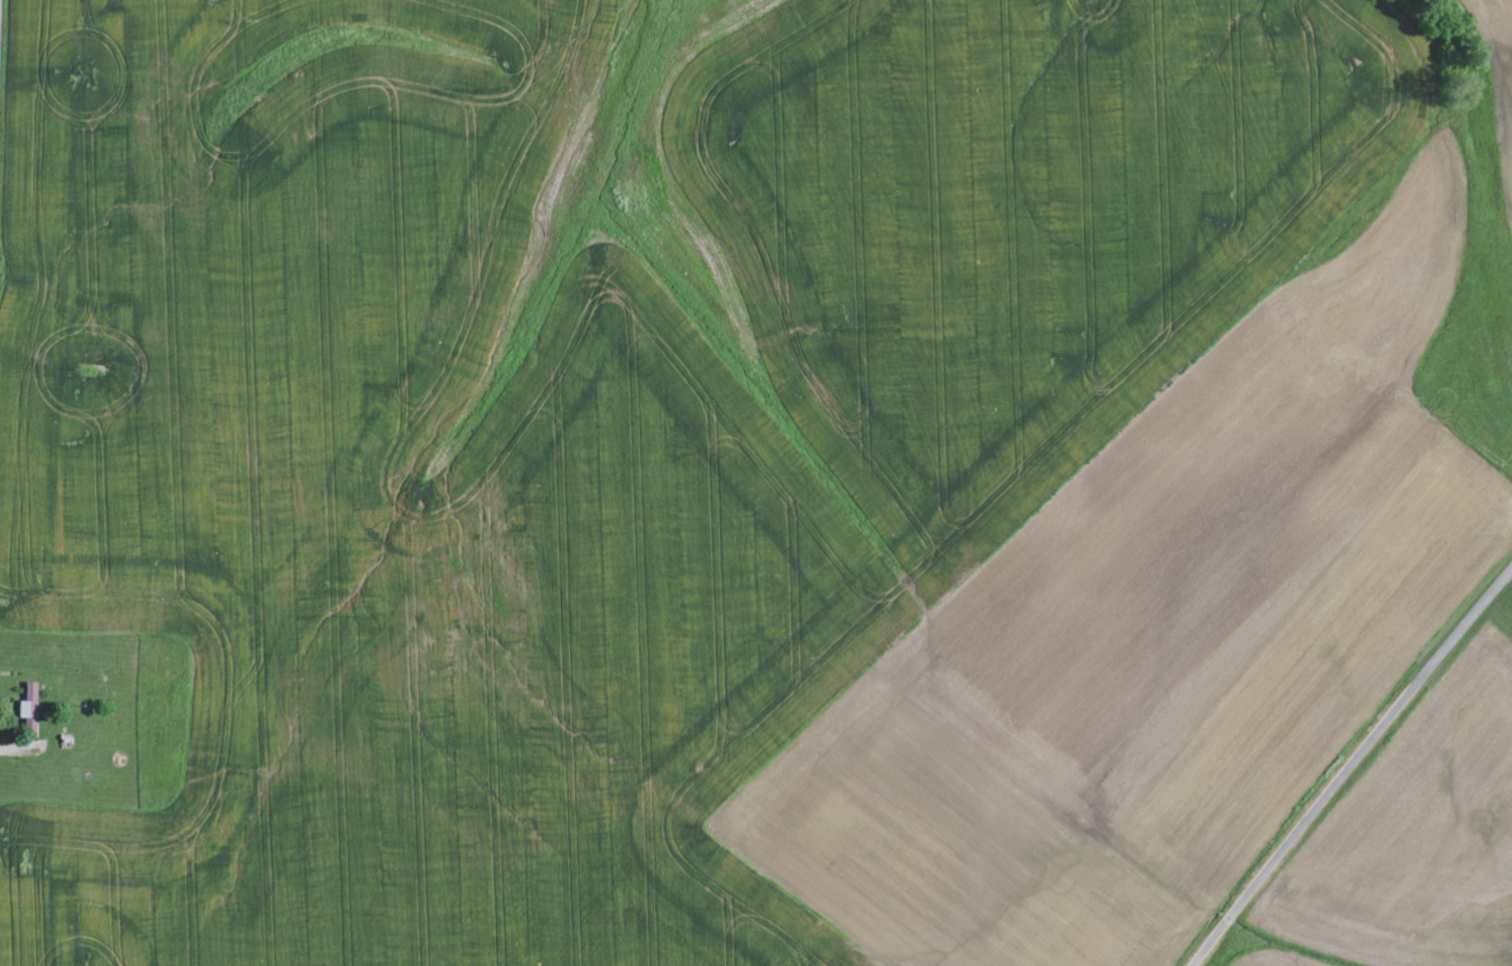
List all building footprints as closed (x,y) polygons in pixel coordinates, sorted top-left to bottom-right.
[(34,733),(36,684),(25,684),(24,703),(18,703),(18,719),(25,719),(24,732),(34,733)]
